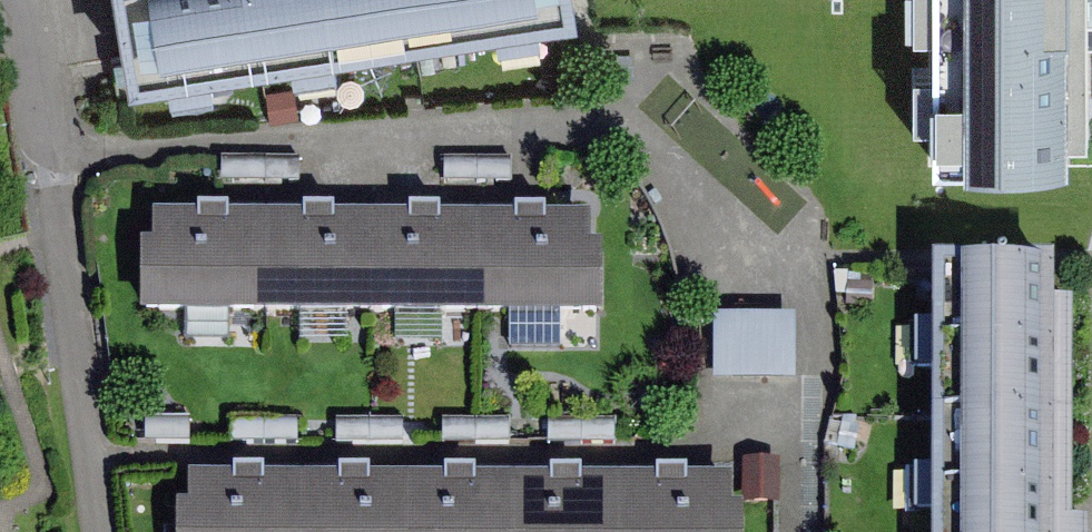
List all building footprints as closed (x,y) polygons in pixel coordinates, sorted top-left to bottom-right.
[(147,74),(600,10),(598,0),(136,0),(147,74)] [(1066,0),(965,0),(967,168),(1068,167),(1066,0)] [(262,214),(152,214),(152,317),(261,317),(262,214)] [(371,215),(262,214),(261,317),(371,318),(371,215)] [(480,215),(371,215),(371,318),(480,318),(480,215)] [(590,216),(480,215),(480,318),(589,319),(590,216)] [(930,531),(1053,531),(1054,265),(931,265),(930,531)] [(720,377),(801,379),(801,326),(720,325),(720,377)] [(187,476),(187,531),(296,531),(296,477),(187,476)] [(296,477),(296,531),(404,531),(405,477),(296,477)] [(405,477),(404,531),(513,531),(513,478),(405,477)] [(513,478),(513,531),(622,531),(622,478),(513,478)] [(622,478),(622,531),(730,531),(730,479),(622,478)]
